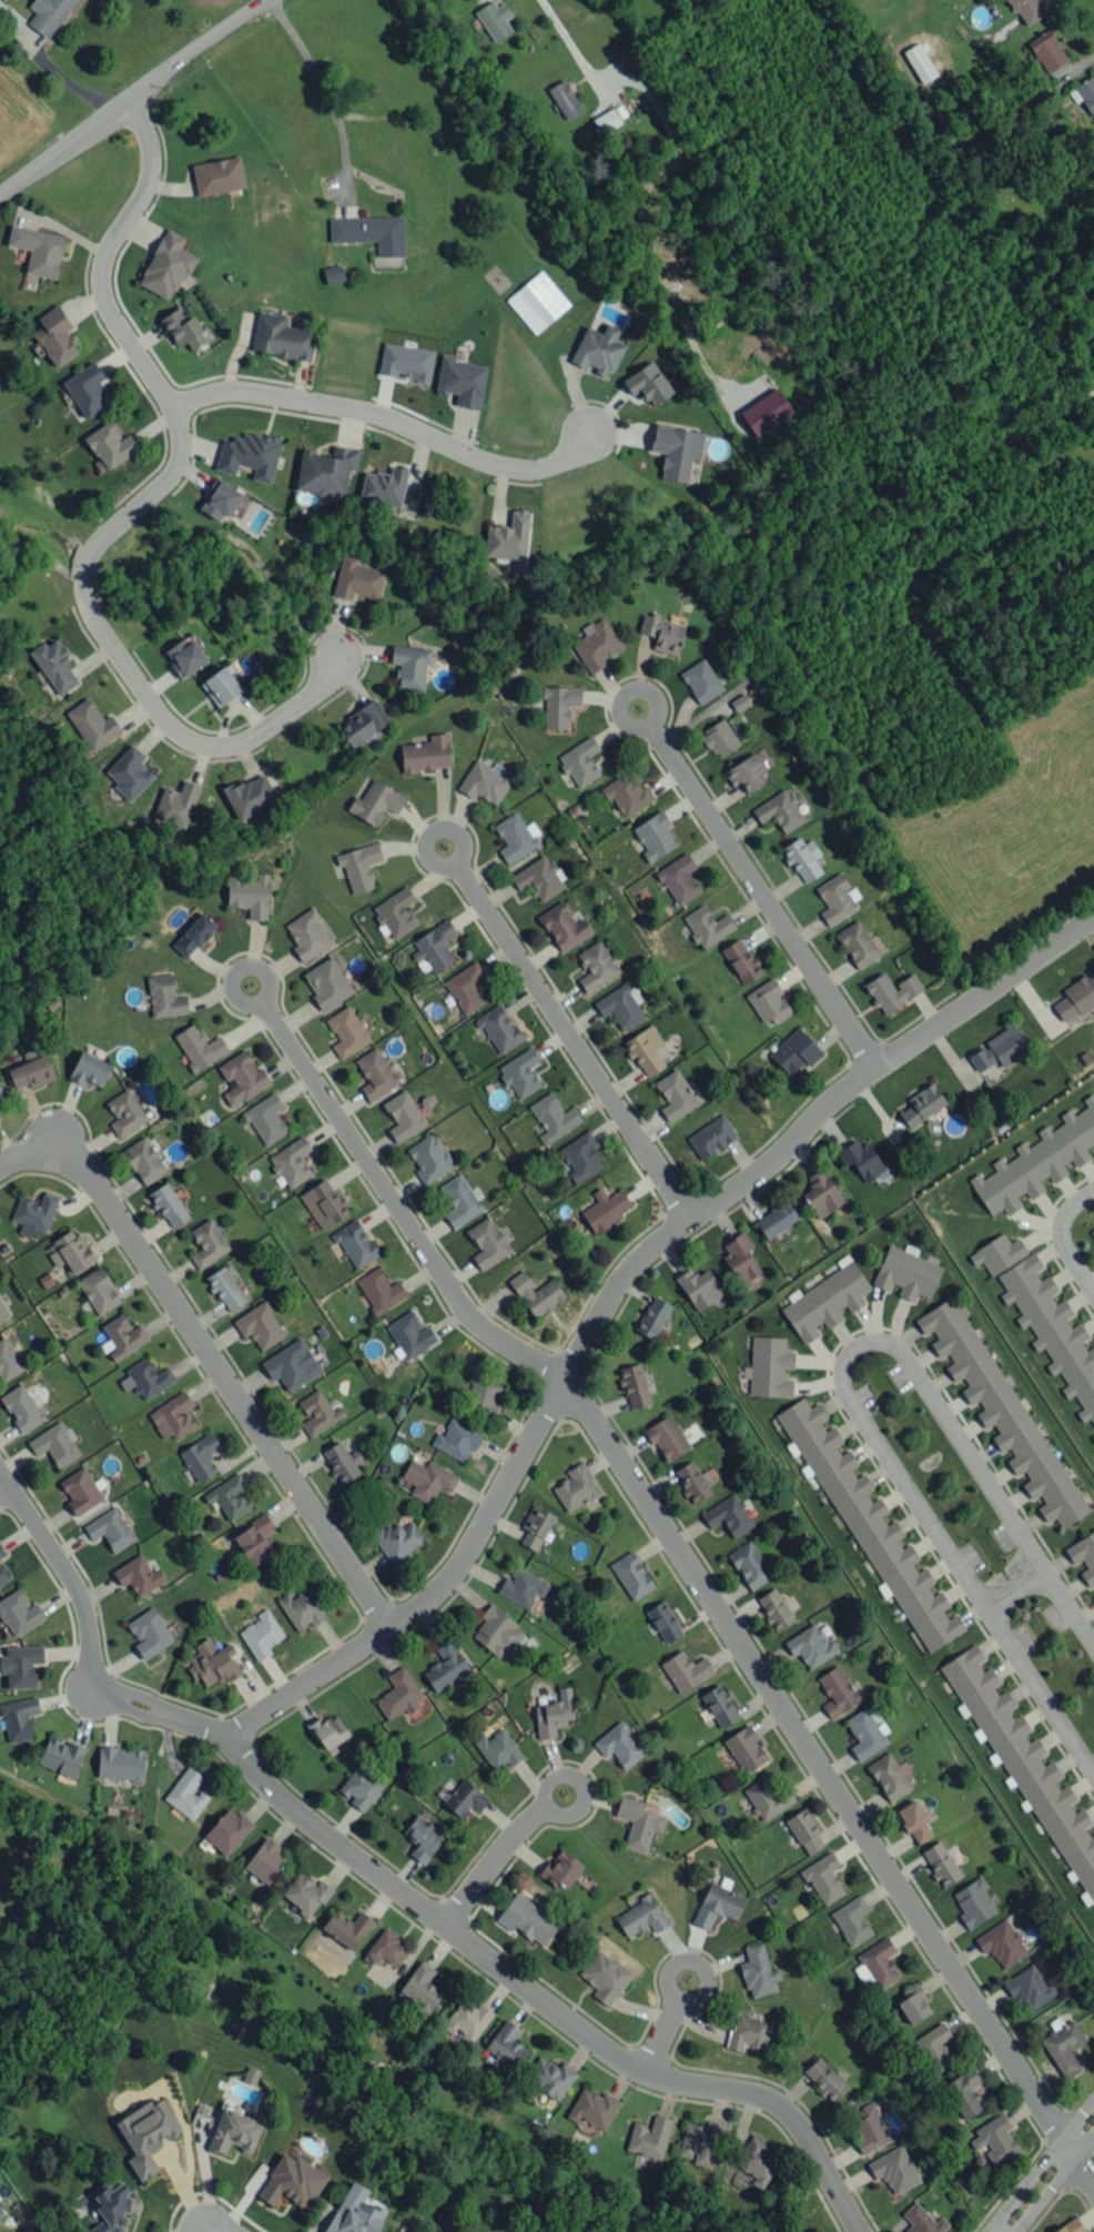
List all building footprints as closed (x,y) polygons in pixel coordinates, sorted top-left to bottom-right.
[(28,7),(35,12),(26,23),(47,38),(76,0),(33,0),(28,7)] [(505,19),(512,15),(504,2),(496,7),(492,0),(491,0),(474,11),(494,42),(512,31),(505,19)] [(1048,10),(1041,0),(1007,0),(1025,26),(1048,10)] [(1025,43),(1046,73),(1068,58),(1047,28),(1025,43)] [(903,51),(921,83),(937,74),(919,42),(903,51)] [(1093,73),(1073,86),(1093,120),(1093,74),(1093,73)] [(581,111),(566,79),(549,87),(564,119),(581,111)] [(622,123),(613,107),(593,119),(602,134),(622,123)] [(192,165),(198,196),(245,187),(239,155),(192,165)] [(376,241),(377,257),(403,256),(402,216),(329,217),(329,241),(376,241)] [(65,236),(10,225),(6,245),(30,250),(25,273),(56,279),(65,236)] [(198,256),(180,248),(185,237),(164,227),(139,285),(171,299),(182,272),(189,275),(198,256)] [(37,318),(42,325),(32,332),(55,367),(80,351),(66,330),(72,326),(57,304),(37,318)] [(176,347),(187,341),(191,349),(207,340),(193,315),(187,318),(180,306),(160,318),(176,347)] [(252,351),(310,360),(315,331),(285,326),(286,316),(258,311),(252,351)] [(624,344),(615,340),(620,327),(607,322),(603,332),(586,325),(571,360),(595,370),(594,372),(609,378),(624,344)] [(379,374),(396,376),(396,377),(430,381),(434,349),(383,343),(379,374)] [(486,365),(454,360),(455,356),(441,354),(435,391),(456,394),(454,405),(479,409),(486,365)] [(86,418),(111,401),(98,382),(104,377),(93,360),(61,382),(86,418)] [(652,406),(673,391),(651,360),(622,381),(632,395),(640,390),(652,406)] [(793,412),(776,387),(739,412),(756,438),(793,412)] [(139,448),(128,433),(122,437),(110,420),(84,437),(107,470),(139,448)] [(704,432),(654,424),(650,450),(664,452),(660,478),(687,482),(691,458),(700,459),(704,432)] [(270,484),(281,441),(235,429),(232,441),(222,439),(214,469),(235,474),(237,463),(254,468),(251,479),(270,484)] [(359,449),(333,445),(331,455),(301,450),(295,490),(344,497),(348,469),(356,471),(359,449)] [(359,498),(400,507),(408,469),(392,466),(390,475),(365,469),(359,498)] [(240,490),(213,478),(198,510),(225,523),(240,490)] [(525,559),(530,511),(512,509),(510,527),(487,524),(484,556),(525,559)] [(333,595),(352,599),(353,594),(379,599),(385,570),(357,564),(358,556),(342,553),(333,595)] [(678,655),(684,624),(642,615),(638,633),(656,636),(653,650),(678,655)] [(591,674),(607,663),(603,658),(622,646),(602,616),(582,629),(585,635),(571,644),(591,674)] [(187,643),(183,637),(163,652),(182,679),(208,661),(193,639),(187,643)] [(30,649),(55,696),(80,682),(56,639),(46,645),(44,642),(30,649)] [(396,689),(424,690),(425,663),(430,663),(431,648),(391,646),(390,663),(397,664),(396,689)] [(679,673),(700,705),(724,689),(704,657),(679,673)] [(218,707),(245,687),(226,663),(200,684),(218,707)] [(581,705),(581,687),(544,686),(543,728),(569,729),(569,705),(581,705)] [(66,710),(89,751),(121,732),(111,714),(102,719),(89,697),(66,710)] [(390,720),(374,698),(336,726),(352,748),(390,720)] [(701,732),(715,758),(739,745),(725,719),(701,732)] [(402,772),(435,771),(435,767),(450,766),(448,732),(428,733),(429,742),(400,744),(402,772)] [(600,775),(589,756),(600,749),(592,734),(557,755),(577,789),(600,775)] [(154,775),(140,762),(145,756),(131,743),(105,771),(116,782),(113,786),(129,802),(154,775)] [(760,776),(766,772),(754,752),(723,771),(734,788),(739,785),(745,794),(764,782),(760,776)] [(457,789),(474,798),(477,794),(497,805),(518,769),(507,762),(505,767),(495,761),(491,767),(475,758),(457,789)] [(655,799),(644,781),(640,784),(631,768),(599,787),(607,801),(612,798),(624,818),(655,799)] [(236,820),(277,803),(265,773),(232,787),(231,783),(222,787),(236,820)] [(354,796),(346,810),(375,826),(386,808),(396,814),(406,796),(373,778),(361,799),(354,796)] [(199,784),(183,779),(179,791),(163,786),(153,818),(186,828),(199,784)] [(783,833),(805,820),(786,787),(751,808),(760,824),(773,816),(783,833)] [(677,846),(667,826),(670,824),(662,810),(632,827),(645,850),(642,851),(648,862),(677,846)] [(507,864),(540,843),(535,835),(539,832),(532,821),(525,826),(515,811),(493,825),(505,845),(498,850),(507,864)] [(781,848),(804,884),(822,872),(814,859),(821,854),(811,838),(804,843),(799,836),(781,848)] [(351,895),(376,887),(368,863),(382,859),(377,842),(338,854),(351,895)] [(656,872),(678,906),(700,891),(688,872),(696,867),(686,852),(656,872)] [(540,902),(567,886),(547,854),(510,875),(519,891),(529,884),(540,902)] [(268,873),(257,873),(257,878),(242,878),(242,871),(227,871),(227,907),(248,907),(248,919),(268,920),(268,873)] [(863,902),(853,885),(850,887),(841,872),(815,887),(827,907),(819,912),(827,924),(863,902)] [(370,906),(389,940),(415,926),(405,906),(415,900),(407,886),(370,906)] [(538,916),(561,952),(593,932),(583,917),(576,922),(562,900),(538,916)] [(736,929),(727,913),(713,921),(704,904),(682,915),(700,949),(736,929)] [(331,946),(317,919),(320,918),(314,907),(284,923),(296,945),(292,947),(300,962),(331,946)] [(186,958),(217,925),(202,911),(171,945),(186,958)] [(412,940),(417,949),(411,953),(422,971),(430,966),(434,973),(455,960),(444,940),(456,933),(448,919),(412,940)] [(836,932),(855,970),(880,958),(860,919),(836,932)] [(576,953),(587,973),(578,978),(586,992),(621,972),(602,938),(576,953)] [(753,946),(745,950),(739,939),(722,948),(742,985),(763,974),(757,964),(761,961),(753,946)] [(301,974),(322,1010),(353,992),(332,956),(301,974)] [(443,981),(464,1014),(483,1002),(472,983),(485,975),(476,960),(443,981)] [(1091,970),(1062,990),(1066,995),(1052,1004),(1065,1023),(1093,1004),(1093,974),(1091,970)] [(924,989),(913,973),(893,985),(884,971),(864,984),(882,1015),(924,989)] [(189,1013),(186,995),(176,997),(173,972),(146,976),(152,1018),(189,1013)] [(782,992),(772,977),(744,995),(763,1023),(770,1018),(774,1024),(792,1013),(779,994),(782,992)] [(645,1017),(637,1003),(641,1001),(628,980),(593,1001),(602,1018),(612,1012),(622,1030),(645,1017)] [(523,1040),(501,1003),(476,1017),(498,1055),(523,1040)] [(371,1040),(348,1005),(325,1020),(339,1040),(331,1045),(340,1059),(371,1040)] [(192,1071),(229,1053),(220,1034),(205,1042),(195,1023),(174,1034),(192,1071)] [(646,1078),(665,1065),(654,1048),(663,1042),(652,1023),(623,1041),(646,1078)] [(986,1041),(987,1044),(968,1056),(977,1072),(998,1059),(1003,1066),(1029,1049),(1013,1024),(986,1041)] [(768,1055),(789,1076),(804,1061),(809,1066),(823,1053),(798,1026),(768,1055)] [(497,1067),(518,1100),(542,1084),(531,1066),(540,1060),(532,1045),(497,1067)] [(367,1083),(360,1086),(368,1101),(398,1085),(378,1046),(354,1058),(367,1083)] [(7,1069),(15,1088),(29,1083),(30,1088),(56,1078),(46,1053),(40,1055),(37,1047),(22,1052),(26,1062),(7,1069)] [(271,1082),(262,1066),(256,1069),(245,1049),(219,1064),(232,1087),(222,1093),(230,1107),(271,1082)] [(111,1065),(81,1050),(68,1078),(83,1085),(86,1079),(101,1087),(111,1065)] [(654,1083),(667,1103),(660,1108),(669,1123),(699,1103),(676,1068),(654,1083)] [(946,1103),(932,1082),(908,1099),(912,1104),(899,1113),(909,1128),(946,1103)] [(148,1119),(127,1088),(105,1102),(115,1118),(108,1123),(118,1138),(148,1119)] [(382,1104),(395,1124),(387,1129),(396,1144),(427,1124),(404,1089),(382,1104)] [(242,1112),(265,1146),(288,1131),(275,1111),(284,1106),(274,1091),(242,1112)] [(528,1105),(545,1131),(537,1135),(543,1145),(582,1121),(572,1106),(564,1111),(551,1091),(528,1105)] [(989,1215),(1002,1207),(1006,1215),(1022,1205),(1016,1196),(1025,1191),(1029,1199),(1044,1190),(1039,1181),(1048,1175),(1053,1183),(1068,1174),(1062,1164),(1071,1159),(1075,1167),(1091,1158),(1085,1148),(1093,1143),(1093,1095),(1092,1093),(1082,1099),(1087,1106),(991,1163),(995,1171),(982,1179),(978,1173),(968,1179),(989,1215)] [(737,1136),(722,1113),(685,1137),(701,1160),(737,1136)] [(603,1166),(592,1148),(597,1145),(588,1130),(555,1150),(575,1183),(603,1166)] [(455,1166),(433,1131),(406,1148),(418,1168),(415,1171),(424,1185),(455,1166)] [(311,1175),(300,1156),(311,1150),(303,1135),(268,1156),(287,1189),(311,1175)] [(165,1173),(148,1136),(123,1148),(139,1185),(165,1173)] [(854,1163),(864,1182),(884,1171),(866,1136),(836,1152),(844,1168),(854,1163)] [(845,1200),(821,1167),(804,1179),(811,1188),(801,1195),(819,1219),(845,1200)] [(439,1186),(452,1209),(444,1214),(452,1228),(482,1211),(461,1173),(439,1186)] [(299,1195),(322,1230),(349,1213),(326,1177),(299,1195)] [(171,1229),(190,1217),(166,1181),(148,1193),(171,1229)] [(622,1188),(606,1196),(601,1187),(592,1192),(597,1202),(581,1210),(593,1234),(622,1219),(618,1212),(631,1205),(622,1188)] [(45,1232),(58,1197),(43,1191),(38,1204),(19,1197),(11,1219),(21,1223),(18,1232),(35,1238),(38,1230),(45,1232)] [(765,1239),(798,1219),(787,1199),(754,1219),(765,1239)] [(481,1270),(512,1251),(506,1242),(513,1237),(505,1224),(497,1229),(489,1215),(465,1230),(478,1250),(471,1254),(481,1270)] [(190,1230),(201,1249),(189,1255),(198,1269),(230,1249),(211,1217),(190,1230)] [(332,1233),(355,1269),(379,1254),(356,1218),(332,1233)] [(64,1262),(72,1274),(95,1260),(74,1228),(44,1247),(57,1267),(64,1262)] [(723,1256),(745,1292),(765,1280),(746,1250),(752,1246),(743,1231),(722,1244),(727,1253),(723,1256)] [(974,1266),(981,1261),(991,1276),(1028,1252),(1018,1237),(1009,1243),(1003,1232),(967,1254),(974,1266)] [(872,1283),(888,1290),(892,1282),(901,1286),(897,1295),(914,1302),(918,1294),(929,1299),(943,1266),(888,1244),(872,1283)] [(1093,1437),(1093,1345),(1085,1350),(1080,1342),(1088,1337),(1079,1322),(1070,1327),(1065,1318),(1073,1313),(1064,1298),(1055,1303),(1049,1295),(1058,1290),(1049,1274),(1040,1280),(1034,1271),(1042,1266),(1034,1252),(996,1274),(1093,1437)] [(803,1345),(819,1334),(814,1326),(822,1321),(827,1328),(842,1318),(837,1310),(845,1305),(850,1313),(866,1302),(860,1294),(870,1288),(851,1258),(798,1292),(796,1290),(787,1295),(791,1301),(780,1308),(803,1345)] [(77,1280),(97,1315),(121,1302),(101,1266),(77,1280)] [(206,1276),(227,1313),(246,1302),(224,1266),(206,1276)] [(377,1314),(407,1295),(397,1280),(389,1285),(377,1266),(355,1281),(377,1314)] [(707,1268),(696,1276),(690,1266),(674,1276),(697,1311),(723,1294),(707,1268)] [(552,1278),(536,1289),(523,1270),(508,1280),(535,1318),(566,1297),(552,1278)] [(1086,1513),(955,1294),(918,1317),(947,1365),(948,1364),(963,1388),(961,1389),(970,1405),(978,1400),(983,1409),(976,1413),(985,1428),(994,1423),(999,1432),(991,1437),(1000,1452),(1009,1447),(1014,1456),(1006,1460),(1016,1476),(1024,1470),(1029,1479),(1022,1484),(1031,1499),(1039,1494),(1044,1503),(1037,1507),(1046,1522),(1055,1517),(1061,1528),(1086,1513)] [(635,1330),(655,1339),(671,1304),(651,1295),(635,1330)] [(249,1333),(261,1351),(285,1335),(264,1300),(232,1320),(243,1337),(249,1333)] [(385,1326),(407,1359),(437,1339),(427,1324),(422,1328),(410,1310),(385,1326)] [(101,1325),(115,1349),(108,1353),(113,1361),(150,1339),(140,1324),(132,1329),(122,1313),(101,1325)] [(2,1382),(24,1369),(6,1336),(0,1339),(0,1378),(2,1382)] [(749,1395),(792,1396),(793,1378),(783,1378),(783,1369),(794,1369),(795,1350),(785,1349),(785,1337),(751,1336),(750,1366),(743,1366),(743,1377),(750,1378),(749,1395)] [(272,1380),(278,1376),(287,1392),(322,1371),(301,1337),(261,1362),(272,1380)] [(143,1400),(176,1380),(167,1366),(155,1373),(145,1357),(124,1370),(128,1375),(119,1381),(125,1391),(134,1385),(143,1400)] [(619,1368),(629,1409),(651,1404),(640,1362),(619,1368)] [(494,1402),(502,1385),(472,1370),(467,1381),(472,1383),(463,1402),(496,1418),(501,1406),(494,1402)] [(22,1383),(0,1396),(0,1398),(22,1433),(44,1419),(22,1383)] [(339,1405),(333,1410),(317,1388),(297,1402),(308,1417),(300,1423),(310,1438),(345,1414),(339,1405)] [(196,1425),(185,1409),(193,1404),(183,1390),(147,1414),(163,1438),(171,1433),(175,1439),(196,1425)] [(924,1654),(961,1632),(917,1560),(916,1560),(901,1536),(903,1535),(894,1519),(886,1524),(881,1516),(889,1512),(879,1496),(870,1501),(866,1493),(873,1488),(864,1472),(855,1477),(850,1469),(858,1464),(848,1449),(840,1455),(835,1446),(843,1441),(833,1425),(824,1430),(819,1422),(827,1417),(817,1401),(809,1407),(803,1397),(777,1413),(924,1654)] [(665,1460),(688,1449),(672,1414),(643,1428),(651,1444),(656,1442),(665,1460)] [(430,1444),(464,1462),(471,1449),(475,1451),(483,1435),(451,1418),(442,1434),(437,1431),(430,1444)] [(26,1441),(37,1459),(47,1452),(57,1468),(80,1454),(59,1420),(26,1441)] [(179,1450),(196,1482),(217,1471),(207,1453),(220,1447),(213,1433),(179,1450)] [(340,1484),(361,1473),(356,1464),(362,1461),(356,1451),(348,1455),(340,1441),(322,1451),(340,1484)] [(459,1476),(428,1460),(425,1466),(411,1459),(401,1477),(414,1485),(410,1494),(430,1505),(440,1486),(450,1492),(459,1476)] [(568,1514),(601,1493),(581,1461),(565,1470),(569,1477),(552,1487),(568,1514)] [(715,1493),(705,1470),(699,1473),(694,1461),(674,1469),(689,1503),(715,1493)] [(76,1516),(105,1498),(97,1485),(96,1486),(83,1466),(59,1482),(70,1500),(67,1502),(76,1516)] [(246,1488),(240,1474),(202,1492),(207,1503),(217,1499),(227,1520),(250,1510),(241,1490),(246,1488)] [(701,1514),(710,1528),(722,1520),(733,1538),(754,1524),(734,1493),(701,1514)] [(554,1514),(532,1503),(521,1527),(527,1529),(520,1543),(537,1551),(554,1514)] [(92,1541),(102,1534),(114,1553),(136,1539),(114,1505),(82,1526),(92,1541)] [(233,1531),(249,1565),(275,1553),(265,1532),(273,1528),(267,1515),(233,1531)] [(390,1528),(387,1524),(372,1533),(392,1566),(407,1557),(404,1553),(425,1540),(412,1520),(402,1527),(399,1523),(390,1528)] [(1093,1589),(1093,1530),(1068,1546),(1093,1589)] [(728,1553),(750,1590),(773,1577),(750,1539),(728,1553)] [(653,1589),(633,1550),(610,1562),(630,1600),(653,1589)] [(138,1597),(165,1580),(157,1567),(151,1571),(140,1553),(112,1571),(121,1586),(128,1582),(138,1597)] [(537,1593),(543,1596),(549,1584),(516,1566),(509,1578),(506,1576),(497,1592),(528,1609),(537,1593)] [(297,1632),(310,1624),(312,1626),(326,1618),(307,1587),(290,1597),(288,1593),(277,1599),(297,1632)] [(756,1599),(775,1631),(794,1619),(775,1587),(756,1599)] [(35,1602),(30,1605),(19,1588),(0,1599),(0,1618),(2,1621),(5,1620),(15,1637),(45,1618),(35,1602)] [(664,1643),(682,1635),(665,1599),(647,1608),(664,1643)] [(524,1632),(492,1602),(480,1615),(485,1620),(472,1634),(499,1659),(524,1632)] [(134,1645),(144,1660),(174,1640),(152,1606),(126,1623),(138,1642),(134,1645)] [(238,1632),(257,1661),(272,1652),(268,1647),(285,1636),(266,1607),(256,1614),(259,1618),(238,1632)] [(839,1651),(832,1640),(827,1642),(815,1622),(783,1642),(792,1657),(799,1653),(809,1669),(839,1651)] [(217,1651),(208,1637),(194,1646),(199,1655),(184,1664),(194,1680),(200,1676),(206,1687),(224,1675),(228,1682),(241,1674),(224,1647),(217,1651)] [(470,1669),(449,1639),(435,1649),(441,1659),(422,1672),(436,1693),(470,1669)] [(1090,1905),(1093,1903),(1093,1835),(1058,1777),(1061,1775),(1051,1760),(1043,1765),(1037,1756),(1045,1752),(1036,1737),(1028,1742),(1022,1733),(1030,1729),(1021,1713),(1012,1718),(1007,1710),(1015,1705),(1005,1690),(997,1695),(992,1686),(999,1681),(990,1666),(982,1671),(976,1663),(984,1658),(975,1643),(941,1664),(1090,1905)] [(8,1674),(8,1688),(34,1687),(34,1663),(43,1662),(43,1645),(6,1646),(6,1655),(0,1656),(0,1668),(0,1674),(8,1674)] [(691,1664),(684,1650),(661,1661),(677,1693),(714,1673),(706,1656),(691,1664)] [(817,1676),(828,1699),(822,1703),(829,1718),(859,1703),(840,1664),(817,1676)] [(387,1719),(405,1708),(406,1710),(425,1698),(403,1665),(387,1676),(394,1687),(374,1700),(387,1719)] [(718,1728),(739,1719),(723,1683),(702,1693),(718,1728)] [(537,1739),(556,1738),(556,1727),(572,1726),(570,1687),(558,1687),(558,1702),(535,1704),(537,1739)] [(8,1743),(34,1737),(29,1714),(40,1712),(37,1695),(0,1703),(8,1743)] [(859,1762),(889,1742),(883,1733),(888,1730),(882,1721),(876,1725),(864,1707),(843,1720),(858,1741),(849,1747),(859,1762)] [(322,1750),(349,1737),(338,1714),(322,1721),(320,1717),(308,1723),(322,1750)] [(610,1753),(625,1769),(647,1750),(619,1719),(593,1743),(606,1757),(610,1753)] [(751,1725),(724,1737),(741,1774),(768,1761),(751,1725)] [(483,1734),(473,1741),(493,1770),(506,1762),(509,1767),(523,1757),(502,1727),(486,1739),(483,1734)] [(38,1765),(76,1776),(84,1747),(47,1736),(38,1765)] [(143,1780),(144,1748),(98,1747),(97,1778),(143,1780)] [(912,1789),(890,1751),(867,1765),(889,1802),(912,1789)] [(364,1812),(385,1782),(370,1771),(373,1767),(361,1758),(339,1790),(352,1798),(349,1802),(364,1812)] [(163,1798),(192,1820),(208,1799),(194,1788),(203,1776),(188,1765),(163,1798)] [(796,1801),(787,1785),(774,1793),(763,1776),(743,1789),(762,1821),(796,1801)] [(472,1806),(479,1812),(489,1799),(464,1778),(443,1803),(461,1818),(472,1806)] [(646,1853),(652,1830),(661,1832),(666,1815),(642,1809),(644,1801),(620,1795),(615,1817),(630,1821),(623,1847),(646,1853)] [(907,1835),(911,1832),(918,1843),(935,1833),(914,1799),(893,1812),(907,1835)] [(785,1818),(806,1855),(824,1845),(817,1833),(822,1830),(809,1806),(785,1818)] [(225,1855),(254,1825),(240,1811),(236,1815),(228,1808),(203,1835),(225,1855)] [(402,1832),(417,1844),(409,1853),(422,1863),(444,1836),(418,1814),(402,1832)] [(286,1859),(278,1853),(281,1849),(266,1837),(243,1867),(266,1884),(286,1859)] [(944,1888),(962,1875),(939,1840),(920,1852),(944,1888)] [(567,1888),(584,1865),(559,1847),(539,1876),(555,1887),(559,1882),(567,1888)] [(800,1870),(823,1906),(846,1892),(832,1871),(840,1865),(831,1850),(800,1870)] [(297,1906),(294,1909),(308,1920),(332,1889),(320,1880),(316,1885),(299,1872),(281,1894),(297,1906)] [(952,1894),(963,1911),(959,1914),(968,1929),(997,1911),(983,1889),(988,1887),(981,1876),(952,1894)] [(736,1920),(746,1897),(728,1889),(731,1880),(723,1877),(719,1885),(709,1881),(692,1922),(709,1929),(716,1912),(736,1920)] [(543,1946),(559,1921),(515,1892),(496,1921),(511,1931),(514,1927),(543,1946)] [(626,1938),(649,1924),(654,1933),(668,1924),(651,1894),(614,1916),(626,1938)] [(829,1912),(850,1947),(873,1934),(860,1913),(869,1908),(860,1894),(829,1912)] [(359,1911),(353,1921),(332,1908),(320,1928),(355,1950),(374,1920),(359,1911)] [(974,1938),(983,1953),(990,1949),(1002,1969),(1028,1953),(1006,1918),(974,1938)] [(380,1956),(393,1965),(408,1945),(384,1928),(365,1954),(376,1962),(380,1956)] [(853,1968),(866,1988),(876,1983),(880,1989),(900,1977),(886,1956),(896,1950),(886,1935),(855,1955),(861,1963),(853,1968)] [(770,1969),(763,1942),(744,1946),(748,1961),(740,1963),(749,1997),(777,1990),(775,1980),(781,1979),(778,1967),(770,1969)] [(597,1988),(592,1995),(608,2007),(632,1974),(598,1948),(578,1974),(597,1988)] [(396,1996),(428,2015),(443,1991),(428,1982),(436,1969),(419,1959),(396,1996)] [(1045,1984),(1032,1963),(1003,1982),(1013,1998),(1018,1995),(1028,2011),(1057,1993),(1050,1981),(1045,1984)] [(906,1997),(896,2003),(910,2025),(933,2010),(915,1982),(902,1991),(906,1997)] [(470,2044),(494,2014),(480,2003),(477,2006),(465,1997),(441,2026),(455,2038),(458,2035),(470,2044)] [(764,2050),(771,2021),(735,2012),(726,2048),(741,2051),(743,2045),(764,2050)] [(1079,2067),(1069,2050),(1086,2040),(1072,2018),(1062,2024),(1061,2022),(1038,2036),(1064,2077),(1079,2067)] [(484,2049),(501,2060),(497,2066),(510,2075),(528,2050),(513,2040),(521,2030),(505,2019),(484,2049)] [(910,2041),(931,2075),(955,2060),(944,2041),(952,2036),(943,2021),(910,2041)] [(557,2068),(540,2055),(523,2076),(556,2101),(578,2073),(563,2062),(557,2068)] [(823,2092),(832,2102),(848,2087),(819,2056),(803,2070),(822,2092),(823,2092)] [(984,2109),(973,2085),(980,2082),(974,2068),(944,2082),(962,2119),(984,2109)] [(603,2092),(601,2097),(582,2087),(567,2117),(578,2123),(580,2119),(604,2132),(620,2100),(603,2092)] [(181,2130),(162,2098),(152,2104),(151,2100),(115,2121),(134,2155),(127,2159),(140,2182),(159,2171),(148,2151),(160,2144),(159,2142),(181,2130)] [(861,2154),(891,2140),(873,2102),(845,2115),(857,2139),(854,2140),(861,2154)] [(251,2152),(263,2123),(223,2107),(207,2147),(225,2154),(230,2143),(251,2152)] [(672,2119),(653,2114),(650,2127),(633,2122),(626,2150),(662,2159),(672,2119)] [(985,2152),(992,2166),(1019,2151),(1007,2128),(1010,2127),(1003,2115),(967,2135),(974,2149),(985,2143),(989,2149),(985,2152)] [(678,2156),(693,2158),(692,2163),(715,2168),(723,2124),(707,2120),(706,2126),(685,2122),(678,2156)] [(769,2145),(754,2135),(732,2165),(763,2187),(781,2162),(765,2151),(769,2145)] [(892,2194),(920,2182),(903,2145),(866,2161),(874,2178),(883,2174),(892,2194)] [(327,2175),(295,2155),(293,2158),(283,2153),(256,2196),(273,2206),(281,2194),(306,2209),(327,2175)] [(387,2206),(366,2197),(369,2189),(349,2180),(326,2231),(375,2231),(387,2206)] [(86,2231),(116,2231),(123,2227),(116,2219),(135,2205),(126,2193),(129,2190),(122,2181),(113,2188),(109,2182),(90,2196),(105,2217),(86,2231)] [(906,2230),(908,2231),(944,2231),(943,2230),(949,2225),(941,2216),(934,2222),(916,2201),(902,2214),(912,2225),(906,2230)] [(1076,2216),(1050,2231),(1084,2231),(1085,2231),(1076,2216)]
